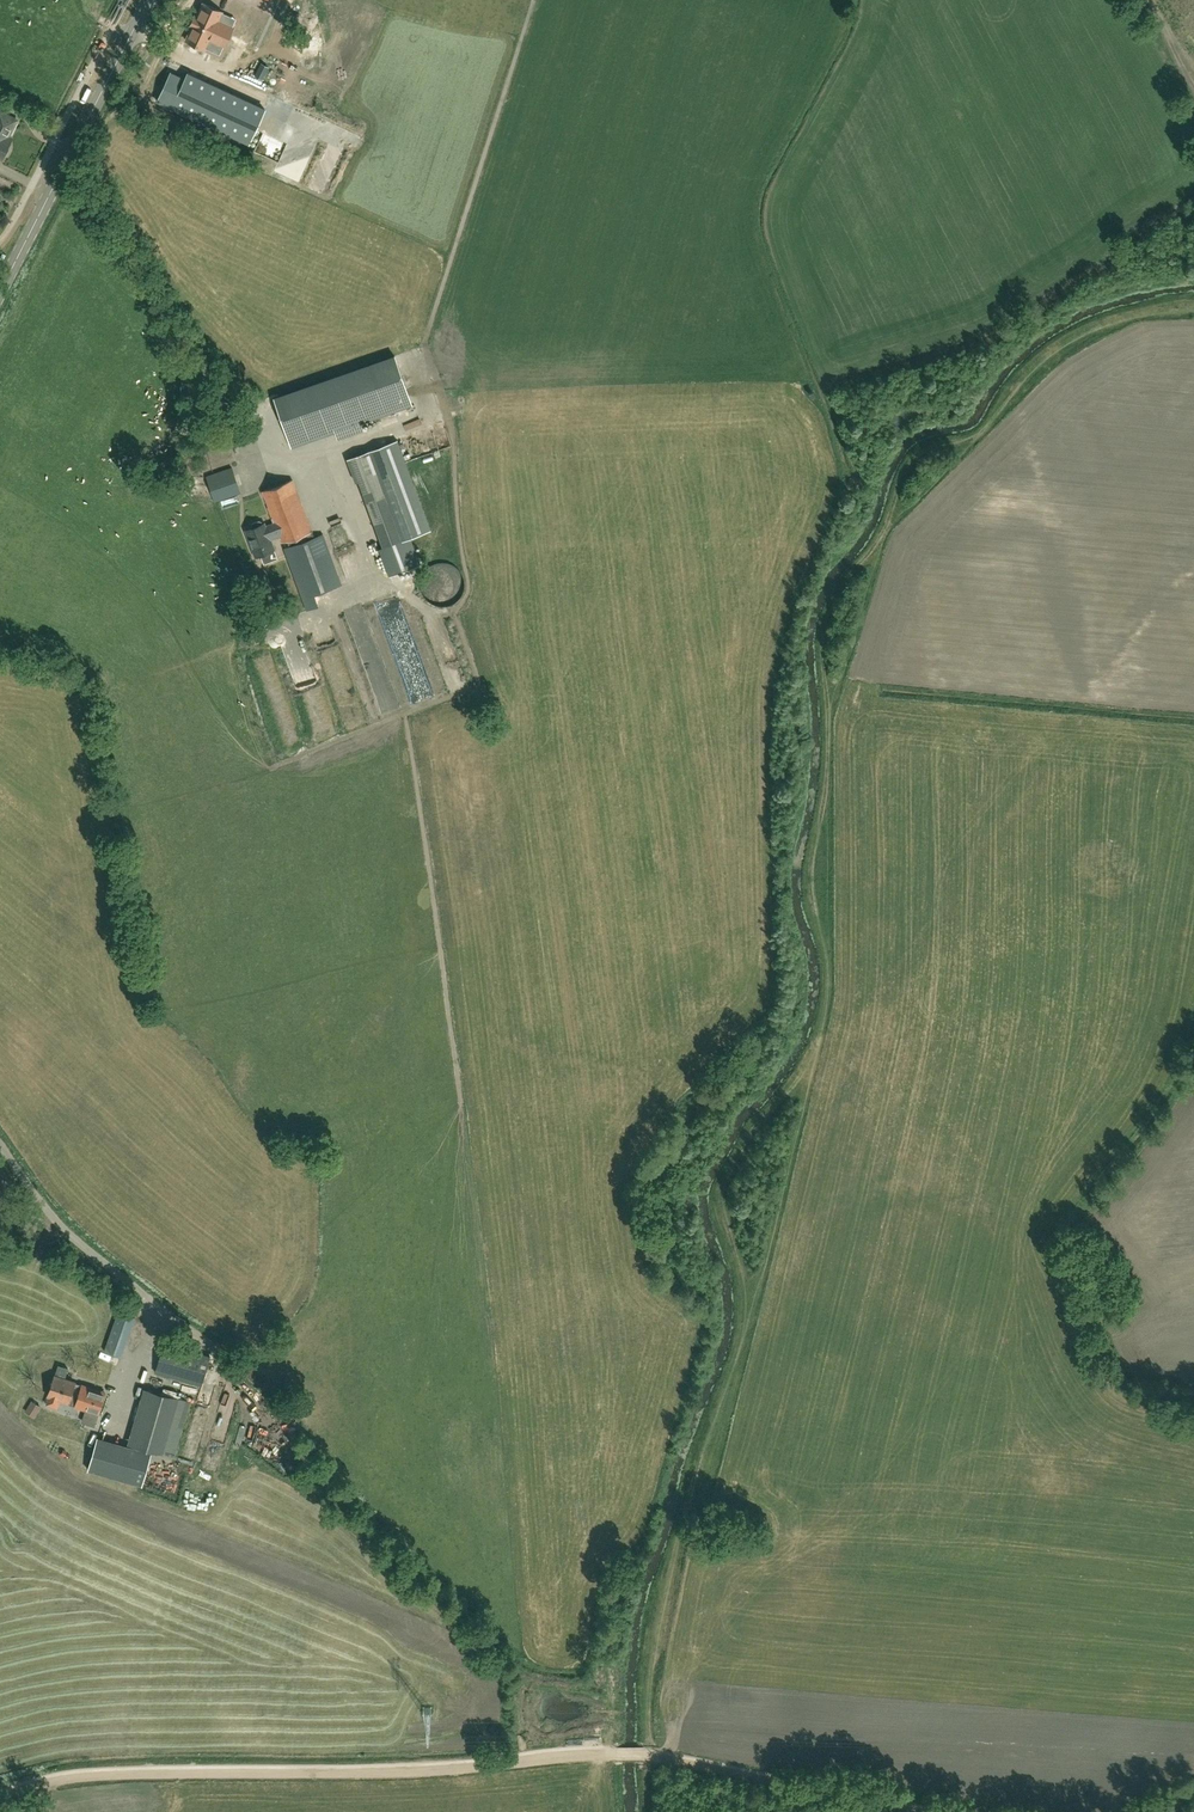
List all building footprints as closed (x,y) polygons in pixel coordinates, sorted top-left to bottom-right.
[(223,10),(214,6),(204,1),(198,14),(196,13),(191,24),(193,25),(187,38),(194,41),(200,44),(206,47),(207,46),(209,47),(213,39),(224,44),(226,44),(234,25),(233,25),(219,18),(223,11),(223,10)] [(272,52),(260,46),(257,53),(269,59),(272,52)] [(171,72),(157,102),(248,144),(260,119),(205,94),(210,83),(188,73),(185,79),(171,72)] [(2,159),(4,156),(6,156),(7,154),(10,150),(10,147),(9,146),(13,139),(9,137),(18,120),(0,111),(0,158),(2,159)] [(275,398),(291,445),(335,430),(338,440),(364,431),(360,421),(412,404),(396,357),(275,398)] [(417,446),(429,444),(427,437),(415,440),(417,446)] [(398,505),(378,449),(350,459),(371,515),(398,505)] [(225,499),(241,494),(232,467),(206,476),(215,503),(219,501),(221,506),(227,504),(225,499)] [(312,532),(297,493),(292,480),(262,491),(274,524),(266,527),(264,523),(246,531),(255,557),(261,555),(264,564),(278,559),(275,550),(270,537),(278,534),(282,542),(287,541),(289,546),(284,548),(302,599),(306,610),(320,605),(316,594),(340,585),(321,535),(314,537),(312,532)] [(411,538),(384,548),(380,549),(390,575),(420,564),(411,538)] [(467,588),(467,584),(467,580),(467,577),(465,573),(464,570),(461,567),(459,565),(456,563),(452,561),(449,560),(445,560),(441,560),(438,561),(434,563),(431,565),(429,567),(426,570),(425,573),(423,577),(423,580),(423,584),(423,588),(425,591),(426,594),(429,597),(431,600),(435,602),(438,603),(441,604),(445,604),(449,604),(452,603),(456,602),(459,600),(461,597),(464,594),(465,591),(467,588)] [(397,642),(404,661),(417,656),(410,637),(397,642)] [(122,1357),(136,1318),(119,1312),(105,1351),(122,1357)] [(202,1384),(210,1356),(164,1343),(155,1372),(202,1384)] [(76,1404),(82,1385),(55,1376),(48,1395),(50,1395),(47,1404),(58,1408),(61,1399),(76,1404)] [(106,1393),(82,1385),(76,1404),(75,1407),(99,1414),(106,1393)] [(149,1391),(134,1445),(162,1454),(178,1399),(149,1391)] [(43,1406),(34,1400),(27,1410),(37,1417),(43,1406)] [(76,1415),(68,1447),(90,1452),(96,1429),(91,1428),(93,1420),(76,1415)]
